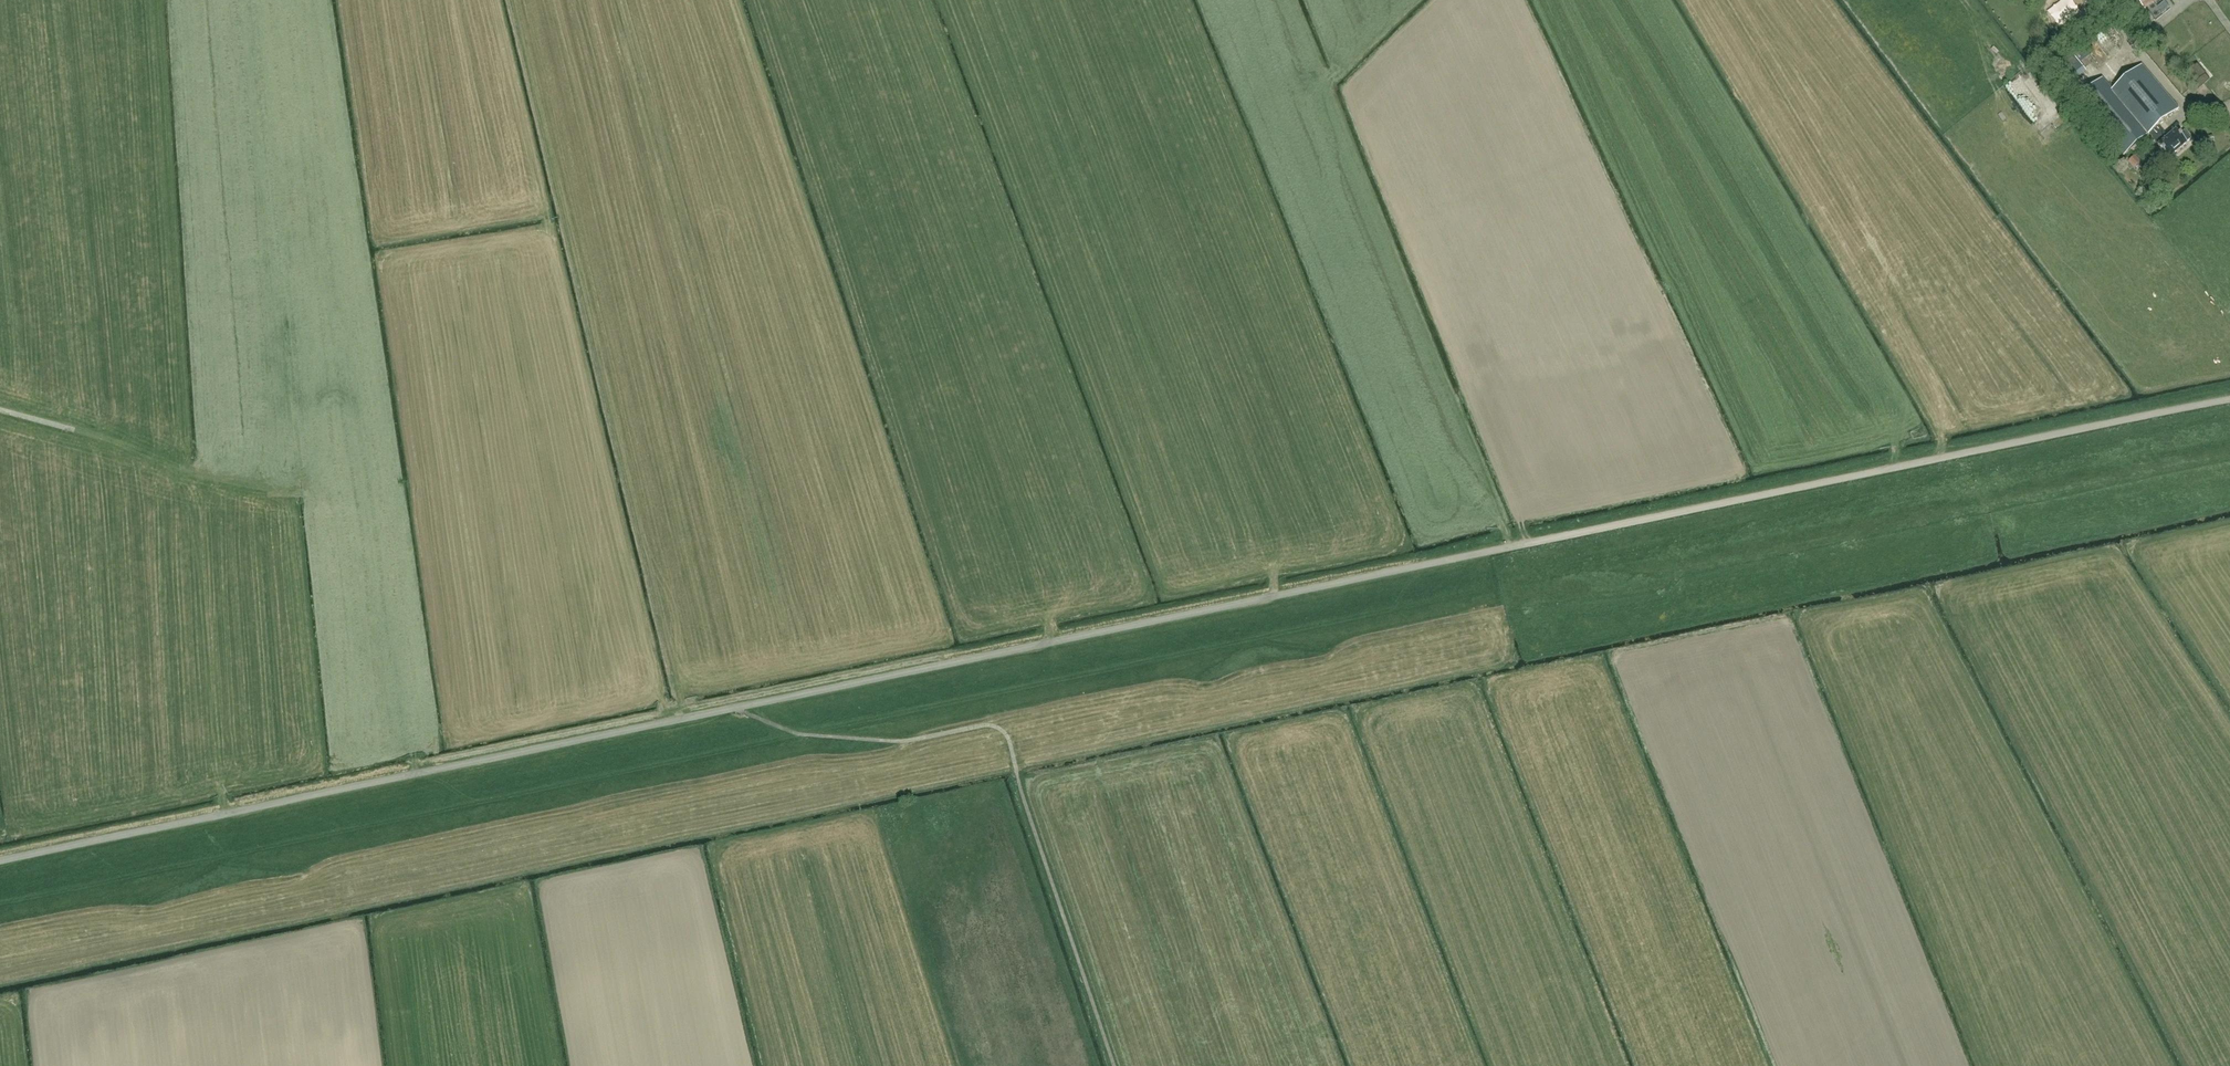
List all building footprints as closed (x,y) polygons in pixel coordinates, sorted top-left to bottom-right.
[(2229,7),(2223,0),(2215,0),(2213,2),(2228,19),(2229,17),(2229,6),(2229,7)] [(2208,5),(2211,15),(2217,13),(2214,3),(2208,5)] [(2087,72),(2080,63),(2073,54),(2056,69),(2070,86),(2087,72)] [(2150,134),(2159,127),(2179,109),(2143,66),(2114,91),(2103,78),(2078,100),(2125,155),(2150,134)] [(2015,82),(2040,119),(2052,110),(2027,74),(2015,82)] [(2159,127),(2150,134),(2160,146),(2159,147),(2170,160),(2188,144),(2177,131),(2169,138),(2159,127)]
